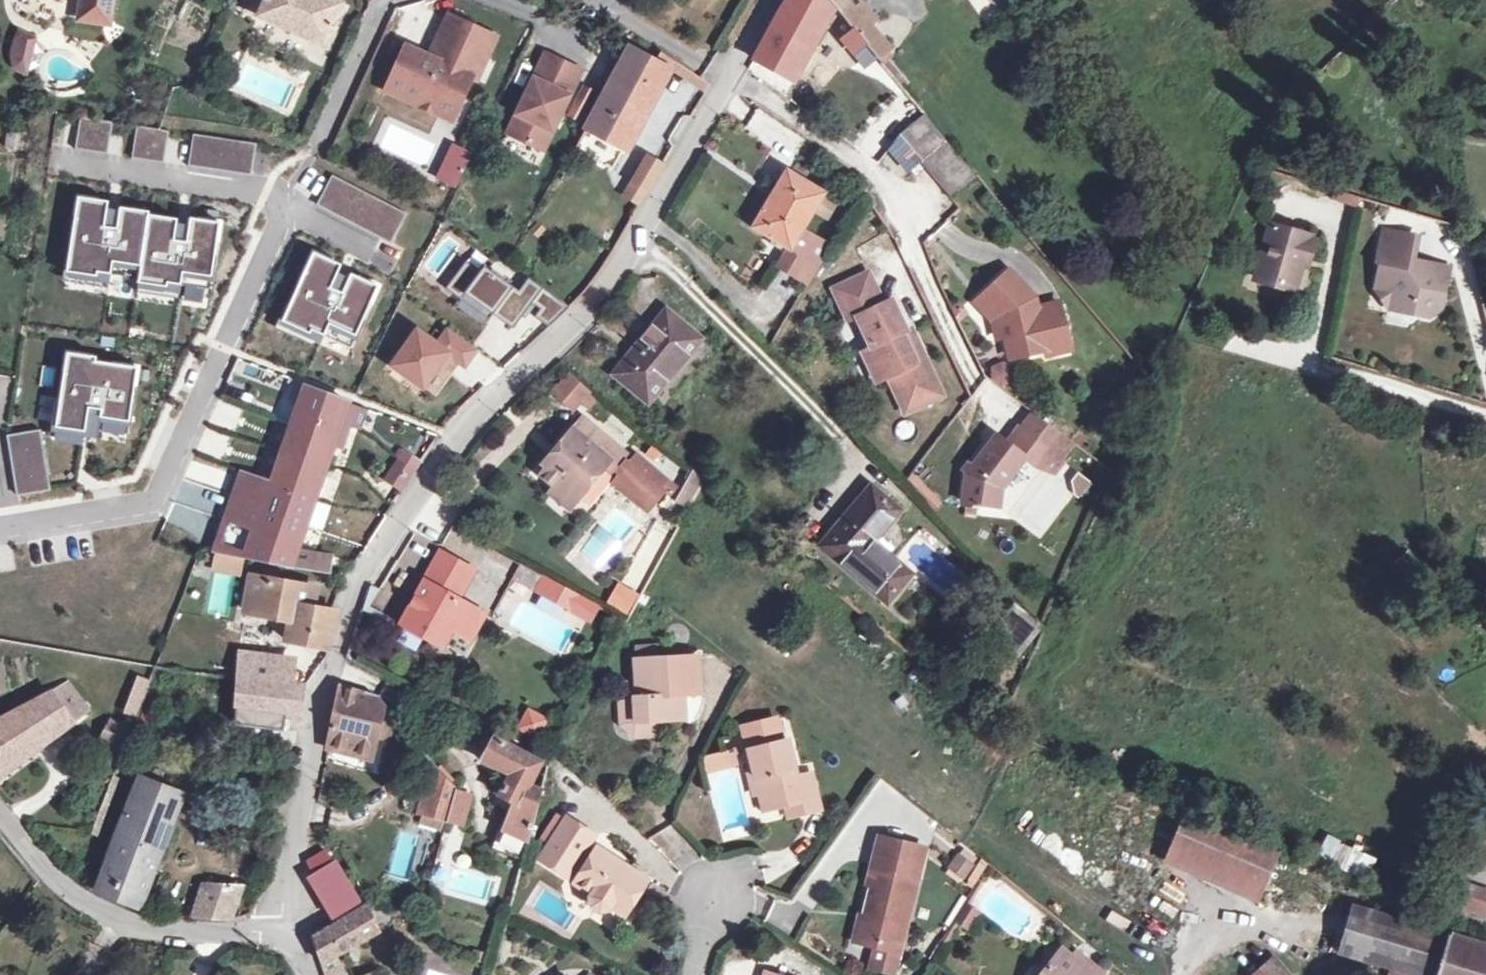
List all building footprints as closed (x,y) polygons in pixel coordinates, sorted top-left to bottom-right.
[(82,21),(110,25),(114,0),(85,0),(82,21)] [(249,1),(264,8),(257,23),(322,53),(342,10),(320,0),(250,0),(249,1)] [(841,9),(830,0),(798,0),(758,68),(801,88),(841,9)] [(841,9),(846,14),(854,0),(830,0),(841,9)] [(249,1),(242,16),(257,23),(264,8),(249,1)] [(865,10),(879,27),(887,20),(873,3),(865,10)] [(879,27),(865,10),(852,21),(867,39),(884,60),(897,48),(879,27)] [(385,89),(451,120),(471,76),(477,78),(496,36),(449,14),(440,35),(457,43),(447,64),(429,56),(405,45),(385,89)] [(22,71),(25,73),(34,38),(19,32),(15,37),(12,43),(12,47),(12,56),(13,60),(18,68),(22,71)] [(440,35),(429,56),(447,64),(457,43),(440,35)] [(650,67),(626,53),(622,51),(577,127),(621,153),(672,68),(656,59),(650,67)] [(543,54),(504,133),(539,149),(577,71),(543,54)] [(792,162),(808,140),(759,106),(743,128),(792,162)] [(940,200),(965,178),(915,118),(890,141),(940,200)] [(111,124),(81,119),(77,147),(106,151),(111,124)] [(168,131),(138,127),(134,155),(164,160),(168,131)] [(251,172),(254,144),(196,136),(192,164),(251,172)] [(441,152),(429,175),(443,183),(455,159),(441,152)] [(646,188),(661,163),(645,154),(630,179),(635,182),(646,188)] [(789,252),(818,271),(834,247),(808,229),(829,195),(795,172),(758,231),(773,241),(787,250),(789,252)] [(429,175),(423,186),(438,193),(443,183),(429,175)] [(405,214),(333,176),(319,203),(391,241),(405,214)] [(646,188),(635,182),(625,197),(636,204),(646,188)] [(82,193),(70,266),(99,271),(100,267),(113,269),(140,274),(139,279),(169,284),(169,281),(179,283),(179,280),(209,285),(219,221),(190,216),(189,219),(184,253),(172,250),(177,217),(150,213),(151,210),(123,205),(117,238),(104,236),(110,203),(111,199),(82,193)] [(123,205),(110,203),(104,236),(117,238),(123,205)] [(189,219),(177,217),(172,250),(184,253),(189,219)] [(1285,285),(1292,263),(1294,256),(1298,257),(1305,239),(1299,237),(1300,235),(1260,222),(1246,271),(1285,285)] [(1445,271),(1420,265),(1418,275),(1404,271),(1413,237),(1382,229),(1376,255),(1379,256),(1367,305),(1424,319),(1435,311),(1445,271)] [(787,250),(773,241),(769,247),(783,257),(787,250)] [(377,285),(354,275),(347,293),(331,286),(342,261),(314,249),(283,320),(311,332),(314,325),(328,331),(332,321),(356,331),(377,285)] [(818,271),(789,252),(777,272),(805,290),(818,271)] [(467,265),(453,286),(479,304),(515,325),(535,301),(545,307),(539,315),(551,323),(568,306),(529,284),(522,295),(486,269),(481,275),(467,265)] [(99,271),(70,266),(68,275),(111,283),(113,269),(100,267),(99,271)] [(977,293),(996,313),(1001,332),(1006,355),(1042,346),(1043,351),(1066,345),(1055,299),(1033,304),(1031,295),(1005,267),(977,293)] [(866,274),(832,290),(846,319),(855,315),(869,344),(859,349),(875,380),(886,374),(903,410),(938,393),(922,358),(917,360),(903,330),(889,301),(880,305),(866,274)] [(169,281),(169,284),(139,279),(138,287),(177,294),(179,283),(169,281)] [(996,313),(977,293),(971,298),(989,317),(992,334),(1001,332),(996,313)] [(958,302),(949,307),(956,321),(966,317),(958,302)] [(681,343),(647,315),(595,376),(629,405),(681,343)] [(476,349),(448,329),(440,340),(416,323),(387,365),(426,393),(453,355),(465,364),(476,349)] [(908,327),(903,330),(917,360),(922,358),(908,327)] [(95,353),(65,349),(53,422),(94,429),(100,392),(113,394),(108,428),(123,430),(134,364),(94,357),(95,353)] [(549,373),(533,392),(554,409),(561,402),(570,391),(549,373)] [(270,474),(245,550),(297,562),(296,567),(333,575),(337,557),(301,549),(335,446),(344,449),(351,429),(342,427),(349,406),(299,388),(270,474)] [(570,391),(561,402),(568,408),(579,396),(572,389),(570,391)] [(113,394),(100,392),(95,426),(108,428),(113,394)] [(572,431),(582,439),(591,427),(580,420),(572,431)] [(1034,421),(1024,435),(1045,451),(1056,437),(1034,421)] [(94,429),(53,422),(52,431),(93,437),(94,429)] [(543,478),(558,491),(562,485),(580,498),(605,466),(609,461),(616,467),(625,454),(591,427),(582,439),(572,431),(558,449),(562,452),(549,470),(543,478)] [(32,429),(1,433),(9,493),(41,488),(32,429)] [(963,476),(960,504),(997,508),(999,492),(1024,459),(1034,466),(1045,451),(1024,435),(1016,429),(1004,444),(994,436),(970,467),(963,476)] [(562,452),(558,449),(544,467),(549,470),(562,452)] [(420,461),(402,450),(385,478),(404,489),(420,461)] [(609,461),(605,466),(612,472),(616,467),(609,461)] [(245,550),(270,474),(239,463),(212,543),(245,550)] [(959,471),(963,476),(970,467),(965,463),(959,471)] [(688,507),(707,480),(693,470),(675,498),(688,507)] [(665,506),(680,480),(669,471),(655,501),(665,506)] [(1087,481),(1077,472),(1071,479),(1073,494),(1076,496),(1087,481)] [(562,485),(558,491),(555,495),(573,508),(580,498),(562,485)] [(867,544),(892,511),(865,487),(813,547),(880,603),(903,575),(867,544)] [(463,625),(474,605),(454,594),(470,567),(439,550),(423,578),(426,580),(417,597),(420,598),(416,605),(412,603),(402,623),(440,645),(451,626),(460,631),(463,625)] [(241,605),(285,614),(283,636),(327,643),(337,613),(309,608),(313,587),(247,574),(241,605)] [(537,580),(530,592),(549,602),(555,590),(537,580)] [(629,616),(642,594),(619,581),(606,603),(629,616)] [(568,597),(555,590),(549,602),(561,609),(568,597)] [(474,605),(463,625),(473,632),(484,611),(474,605)] [(440,645),(449,650),(460,631),(451,626),(440,645)] [(235,678),(280,688),(282,662),(255,657),(256,647),(237,644),(235,678)] [(635,720),(663,718),(686,716),(685,684),(699,683),(697,652),(634,656),(636,695),(633,695),(633,701),(635,720)] [(68,673),(0,715),(0,775),(86,709),(68,673)] [(138,716),(150,678),(137,674),(125,712),(138,716)] [(280,688),(235,678),(234,681),(233,708),(294,718),(298,691),(280,688)] [(401,704),(395,696),(355,687),(335,772),(378,778),(401,704)] [(635,720),(633,701),(621,702),(622,724),(634,734),(654,733),(663,718),(635,720)] [(528,706),(515,729),(536,740),(549,718),(528,706)] [(761,742),(779,738),(774,716),(756,721),(761,742)] [(99,741),(122,752),(133,727),(110,717),(99,741)] [(758,807),(780,803),(794,799),(797,810),(814,806),(806,771),(790,774),(781,738),(779,738),(761,742),(756,721),(738,725),(748,767),(753,791),(758,807)] [(495,777),(489,793),(494,797),(483,847),(507,858),(518,813),(527,792),(521,786),(530,766),(479,740),(470,764),(495,777)] [(698,754),(702,766),(729,759),(726,747),(698,754)] [(419,764),(410,800),(434,807),(439,792),(419,764)] [(753,791),(748,767),(741,769),(746,793),(753,791)] [(144,897),(146,885),(171,785),(127,775),(118,809),(101,870),(98,885),(144,897)] [(794,799),(780,803),(764,814),(797,810),(794,799)] [(522,825),(528,832),(543,819),(538,812),(522,825)] [(531,843),(545,859),(569,838),(548,815),(543,819),(528,832),(516,842),(523,850),(531,843)] [(1176,818),(1160,856),(1253,894),(1269,857),(1176,818)] [(840,914),(835,939),(852,943),(875,949),(893,875),(879,871),(886,842),(854,834),(843,880),(849,881),(840,914)] [(1367,878),(1376,855),(1326,835),(1317,858),(1367,878)] [(523,850),(516,842),(511,846),(532,870),(545,859),(531,843),(523,850)] [(879,871),(893,875),(901,846),(886,842),(879,871)] [(946,868),(964,880),(979,859),(960,847),(946,868)] [(572,909),(578,906),(582,900),(597,910),(616,884),(569,851),(547,881),(564,893),(561,897),(562,902),(572,909)] [(229,916),(237,888),(208,881),(197,914),(229,916)] [(1460,905),(1483,913),(1485,907),(1481,905),(1485,894),(1467,887),(1460,905)] [(582,900),(578,906),(593,917),(597,910),(582,900)] [(964,902),(956,924),(972,930),(980,908),(964,902)] [(1398,970),(1417,921),(1343,904),(1327,951),(1398,970)] [(300,942),(308,969),(310,974),(332,974),(325,958),(371,930),(357,909),(300,942)] [(835,939),(840,914),(833,912),(827,937),(835,939)] [(1398,970),(1414,974),(1485,974),(1485,947),(1437,927),(1417,921),(1398,970)] [(870,971),(875,949),(852,943),(847,965),(870,971)] [(1053,958),(1042,949),(1021,974),(1075,974),(1053,958)] [(1075,974),(1080,974),(1083,972),(1058,952),(1053,958),(1075,974)] [(1275,960),(1258,974),(1289,974),(1275,960)]
